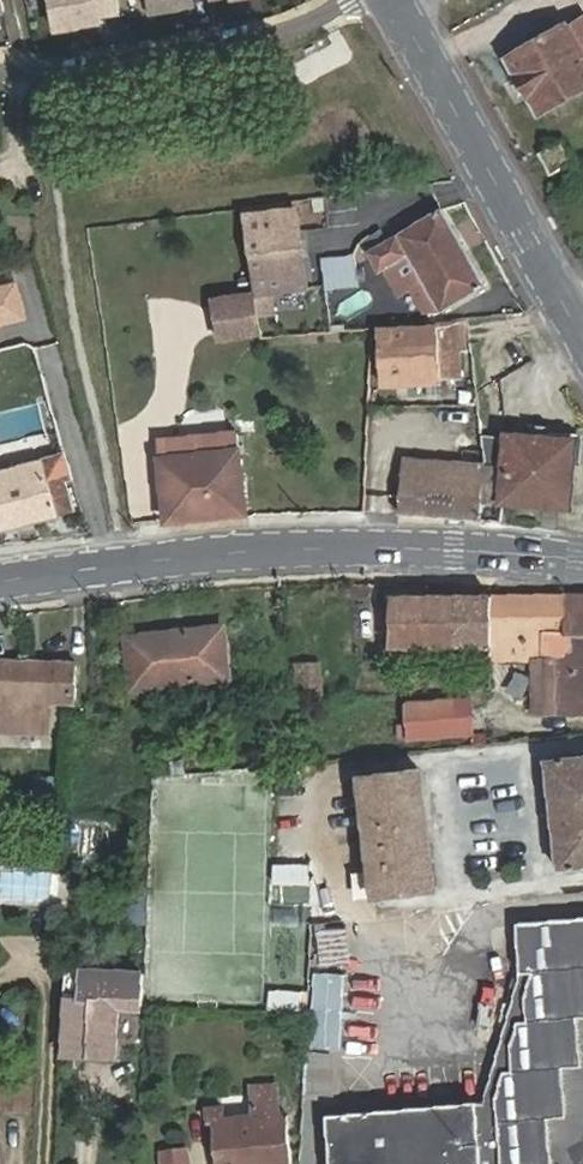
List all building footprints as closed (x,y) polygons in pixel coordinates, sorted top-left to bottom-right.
[(52,32),(102,23),(101,19),(122,16),(119,0),(46,0),(52,32)] [(146,16),(194,7),(196,0),(143,0),(146,16)] [(582,15),(506,58),(538,115),(582,89),(582,18),(582,15)] [(550,175),(562,168),(573,162),(563,143),(540,157),(550,175)] [(295,210),(243,217),(245,234),(256,293),(257,304),(265,302),(264,294),(305,287),(295,210)] [(420,278),(408,284),(425,313),(441,311),(484,287),(441,210),(366,253),(377,272),(396,262),(408,255),(420,278)] [(256,293),(245,234),(226,237),(237,295),(213,300),(220,341),(258,332),(252,293),(256,293)] [(396,262),(408,284),(420,278),(408,255),(396,262)] [(27,320),(16,282),(0,286),(0,328),(27,320)] [(379,383),(439,379),(434,325),(376,330),(378,374),(373,374),(373,381),(378,381),(379,383)] [(483,464),(481,495),(507,499),(565,507),(571,466),(577,467),(581,439),(556,436),(557,429),(535,426),(533,443),(480,437),(483,464)] [(165,521),(246,514),(237,432),(156,441),(165,521)] [(73,481),(65,453),(43,458),(44,462),(0,473),(0,531),(75,512),(67,483),(73,481)] [(430,513),(480,518),(481,495),(483,464),(403,458),(397,512),(430,513)] [(491,647),(491,595),(393,597),(393,647),(491,647)] [(491,595),(491,647),(491,658),(534,658),(534,711),(582,711),(582,595),(491,595)] [(225,636),(128,641),(131,693),(228,688),(225,636)] [(0,660),(0,732),(27,733),(45,733),(45,698),(74,698),(76,662),(0,660)] [(320,692),(319,660),(299,660),(299,693),(320,692)] [(471,701),(409,707),(411,738),(473,733),(471,701)] [(547,761),(559,869),(582,866),(582,757),(547,761)] [(438,891),(425,773),(363,779),(376,899),(438,891)] [(549,1140),(546,1118),(566,1116),(562,1070),(580,1068),(576,1023),(582,1022),(582,917),(519,923),(523,975),(484,1102),(326,1117),(330,1163),(550,1163),(549,1140)] [(117,1005),(144,1006),(144,1002),(145,973),(68,971),(64,1055),(115,1056),(117,1005)] [(286,1083),(260,1084),(261,1113),(226,1115),(225,1104),(212,1104),(213,1116),(218,1116),(220,1163),(289,1163),(286,1083)] [(161,1155),(162,1163),(187,1163),(186,1154),(161,1155)]
